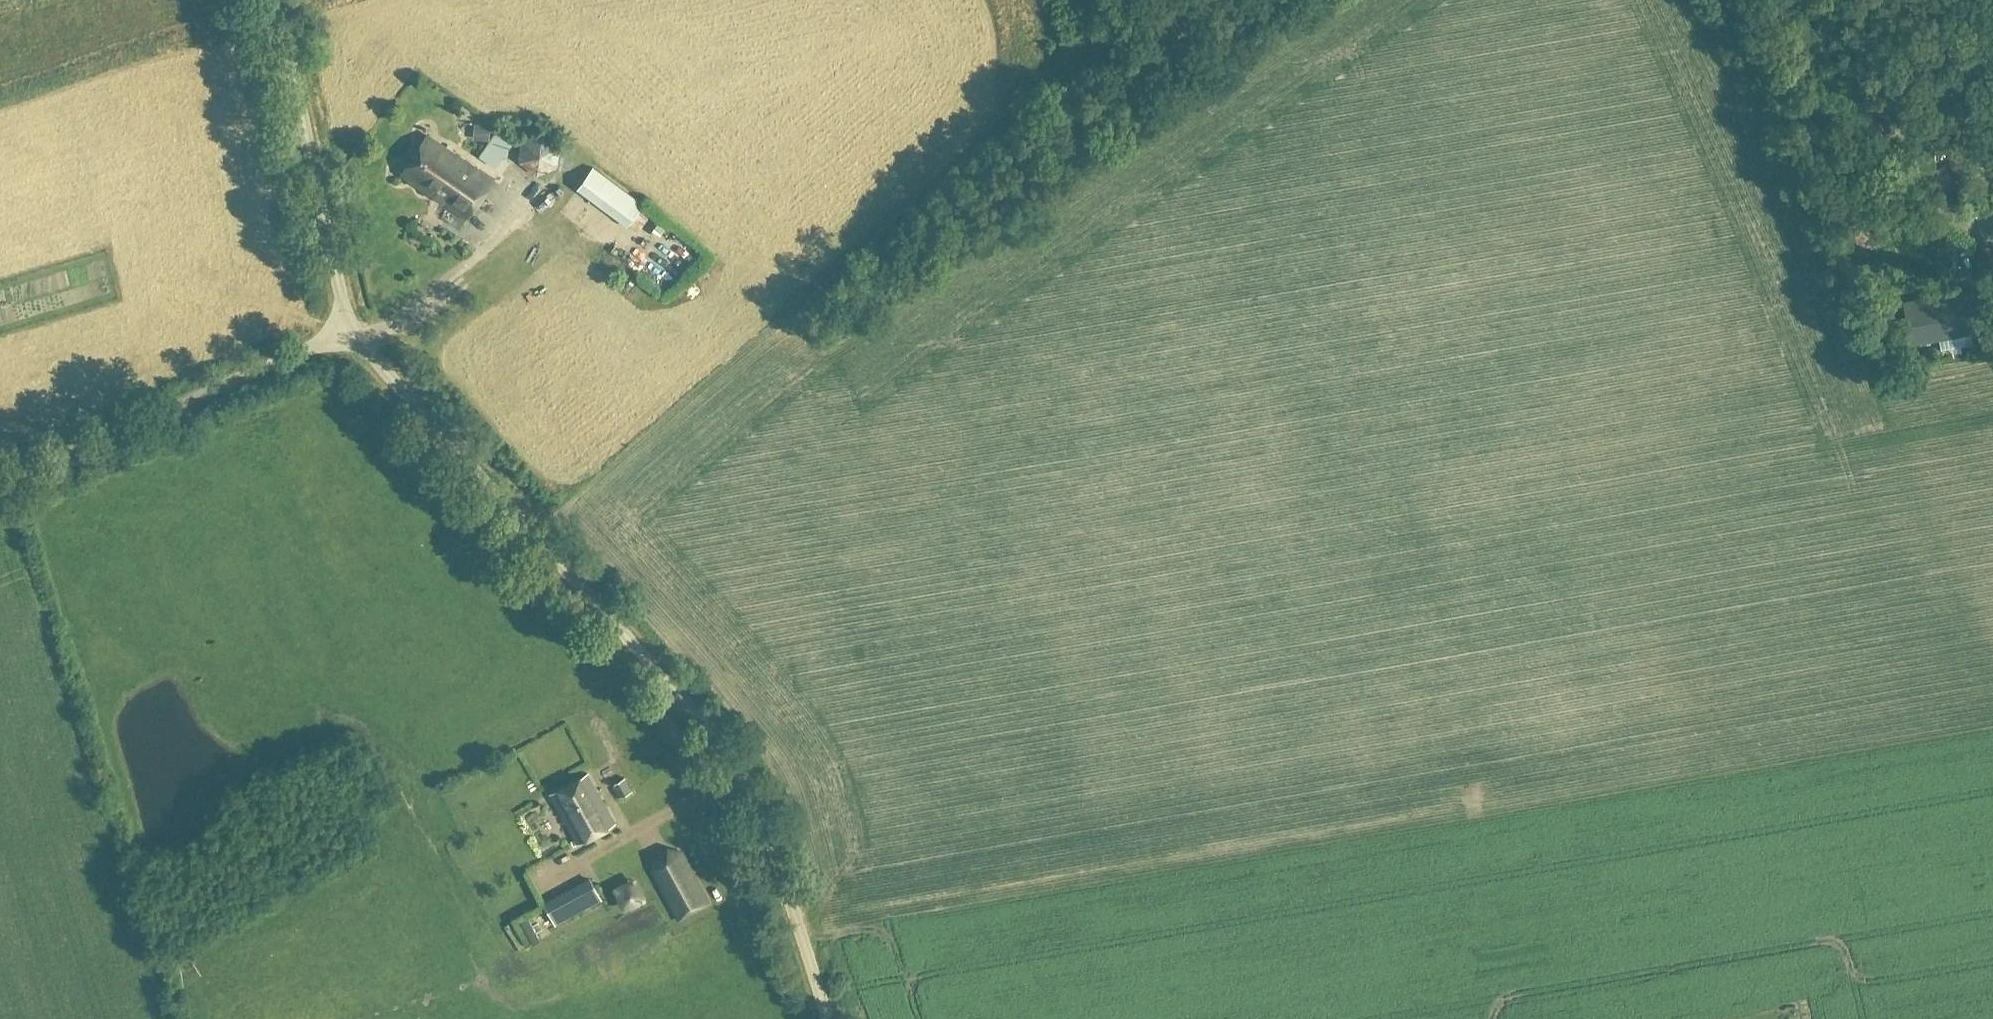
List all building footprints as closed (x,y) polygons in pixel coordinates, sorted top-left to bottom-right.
[(489,141),(491,125),(475,123),(473,139),(489,141)] [(517,162),(536,175),(557,166),(560,143),(541,129),(521,138),(517,162)] [(444,168),(454,153),(427,134),(401,172),(432,194),(448,171),(444,168)] [(1974,144),(1948,162),(1963,185),(1989,166),(1974,144)] [(493,180),(454,153),(444,168),(448,171),(432,194),(466,218),(493,180)] [(650,215),(642,208),(642,207),(593,169),(578,190),(627,227),(628,226),(637,233),(650,215)] [(1904,304),(1912,340),(1981,326),(1974,290),(1904,304)] [(577,845),(576,843),(614,822),(588,773),(550,793),(574,840),(571,841),(573,846),(577,845)] [(619,796),(626,793),(631,790),(624,778),(612,784),(619,796)] [(654,854),(648,870),(677,923),(711,903),(683,851),(668,846),(654,854)] [(635,876),(612,888),(624,912),(647,900),(635,876)] [(588,877),(543,903),(555,925),(601,900),(588,877)] [(524,945),(534,940),(525,921),(515,926),(524,945)]
